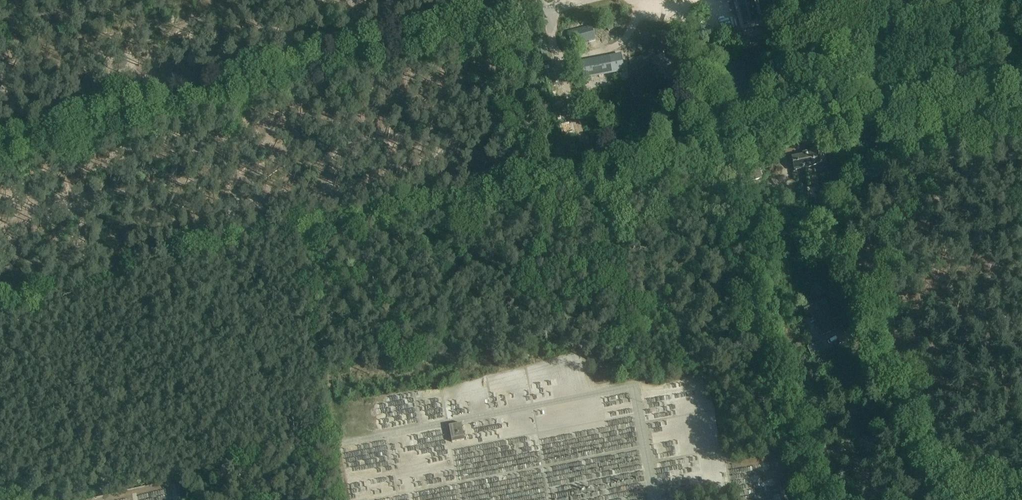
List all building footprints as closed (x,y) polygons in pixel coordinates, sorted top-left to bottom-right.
[(744,27),(759,23),(752,0),(736,0),(744,27)] [(592,26),(569,32),(572,46),(595,40),(592,26)] [(614,74),(610,57),(574,64),(577,81),(614,74)] [(795,171),(804,169),(818,166),(817,165),(826,163),(824,148),(811,151),(812,154),(792,158),(795,171)] [(747,161),(752,182),(762,179),(758,159),(747,161)] [(769,207),(764,187),(755,190),(759,209),(769,207)] [(813,203),(811,189),(803,191),(806,204),(813,203)] [(823,296),(802,306),(807,316),(811,313),(822,336),(836,330),(825,307),(828,306),(823,296)] [(824,341),(817,345),(820,352),(828,348),(824,341)] [(464,440),(461,424),(449,426),(452,443),(464,440)]
